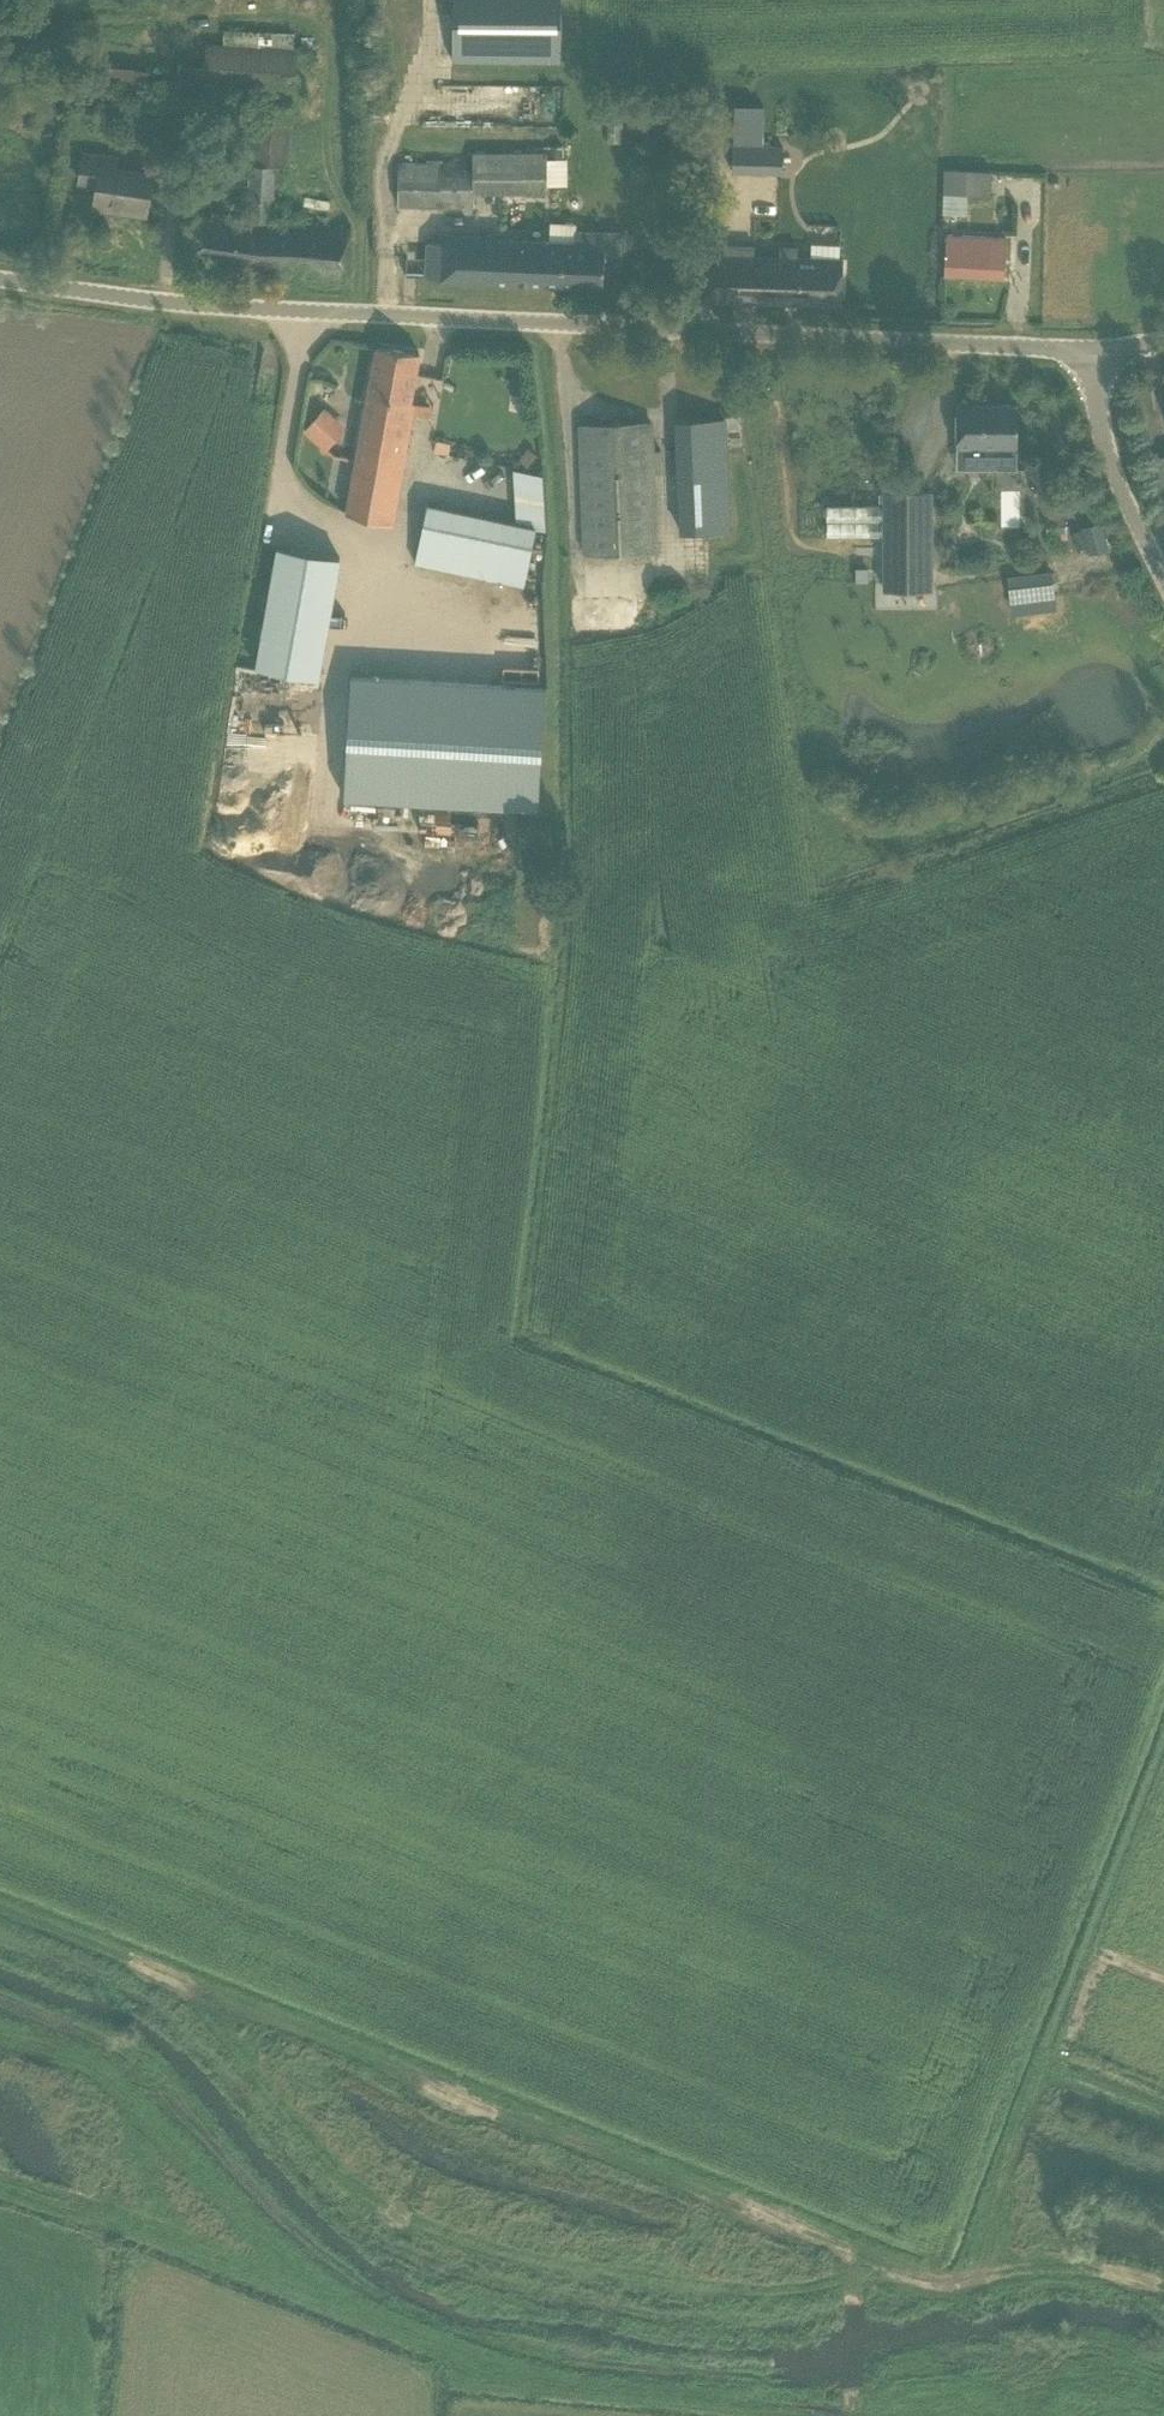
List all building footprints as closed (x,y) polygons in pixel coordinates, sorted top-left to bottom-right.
[(561,63),(562,0),(453,0),(453,62),(561,63)] [(94,63),(92,81),(293,94),(293,92),(295,68),(296,49),(294,49),(296,34),(248,30),(248,34),(241,34),(241,35),(225,34),(224,45),(207,43),(206,51),(185,49),(184,61),(183,66),(176,65),(175,69),(94,63)] [(734,144),(763,145),(765,107),(736,106),(734,144)] [(189,236),(187,260),(288,272),(288,270),(302,271),(302,273),(346,279),(350,227),(326,225),(272,221),(276,167),(290,168),(295,111),(254,109),(248,170),(247,183),(248,183),(245,219),(192,215),(189,236)] [(211,118),(209,140),(241,143),(243,121),(211,118)] [(729,176),(782,177),(783,149),(729,148),(729,176)] [(95,206),(114,209),(115,205),(146,209),(150,185),(152,174),(114,168),(116,156),(85,151),(84,158),(80,182),(98,185),(95,206)] [(397,205),(474,205),(474,192),(547,192),(547,154),(472,154),(473,170),(466,170),(466,163),(398,162),(397,205)] [(947,169),(945,210),(965,211),(966,192),(989,193),(990,171),(947,169)] [(441,279),(603,286),(604,254),(625,255),(626,233),(553,230),(552,239),(443,234),(443,243),(427,243),(426,277),(441,278),(441,279)] [(945,274),(1004,278),(1006,239),(1007,239),(1007,238),(946,234),(946,235),(947,235),(945,274)] [(707,276),(706,300),(842,304),(843,280),(843,258),(841,258),(811,257),(798,257),(799,247),(780,247),(779,257),(756,256),(756,245),(723,244),(723,260),(707,260),(707,276)] [(348,518),(392,525),(412,403),(411,403),(419,353),(376,347),(372,370),(348,518)] [(325,450),(347,424),(323,404),(301,430),(325,450)] [(956,405),(956,469),(1017,469),(1017,405),(956,405)] [(677,422),(681,533),(729,531),(725,420),(677,422)] [(579,426),(584,551),(656,548),(651,423),(579,426)] [(511,516),(426,502),(415,564),(526,583),(535,527),(539,528),(549,470),(520,465),(511,516)] [(886,590),(932,590),(932,490),(887,490),(886,590)] [(1066,516),(1047,517),(1048,533),(1055,532),(1056,539),(1067,538),(1066,516)] [(274,545),(257,668),(322,677),(339,553),(274,545)] [(867,570),(856,570),(856,583),(867,583),(867,570)] [(1008,577),(1012,603),(1056,597),(1052,571),(1008,577)] [(538,810),(545,686),(350,675),(343,797),(538,810)]
